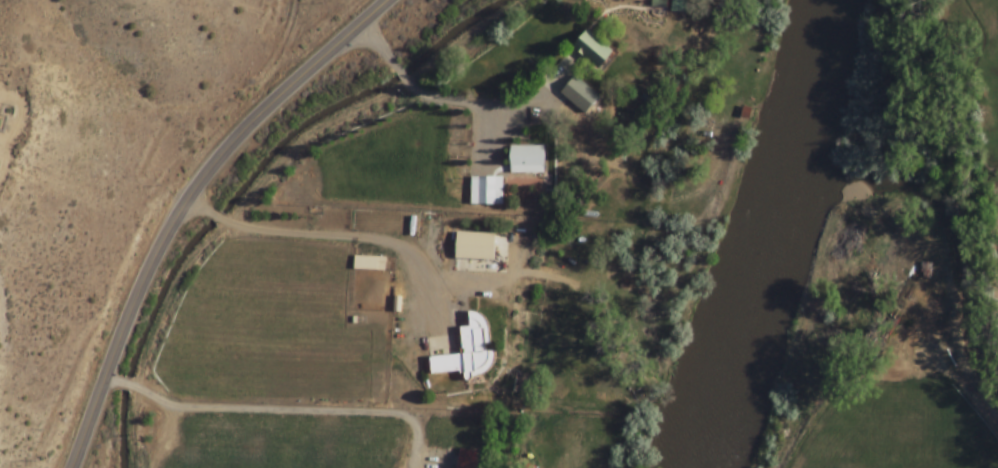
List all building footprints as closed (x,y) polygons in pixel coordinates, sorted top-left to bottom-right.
[(670,10),(671,0),(686,0),(685,11),(670,10)] [(586,31),(610,51),(596,68),(571,48),(586,31)] [(560,93),(574,76),(598,96),(584,113),(560,93)] [(509,172),(509,146),(543,146),(543,172),(509,172)] [(501,177),(501,204),(469,204),(469,177),(501,177)] [(455,232),(493,234),(492,260),(454,258),(455,232)] [(430,375),(461,373),(461,377),(494,374),(492,351),(489,351),(485,312),(467,314),(468,327),(458,328),(461,355),(428,358),(430,375)]
